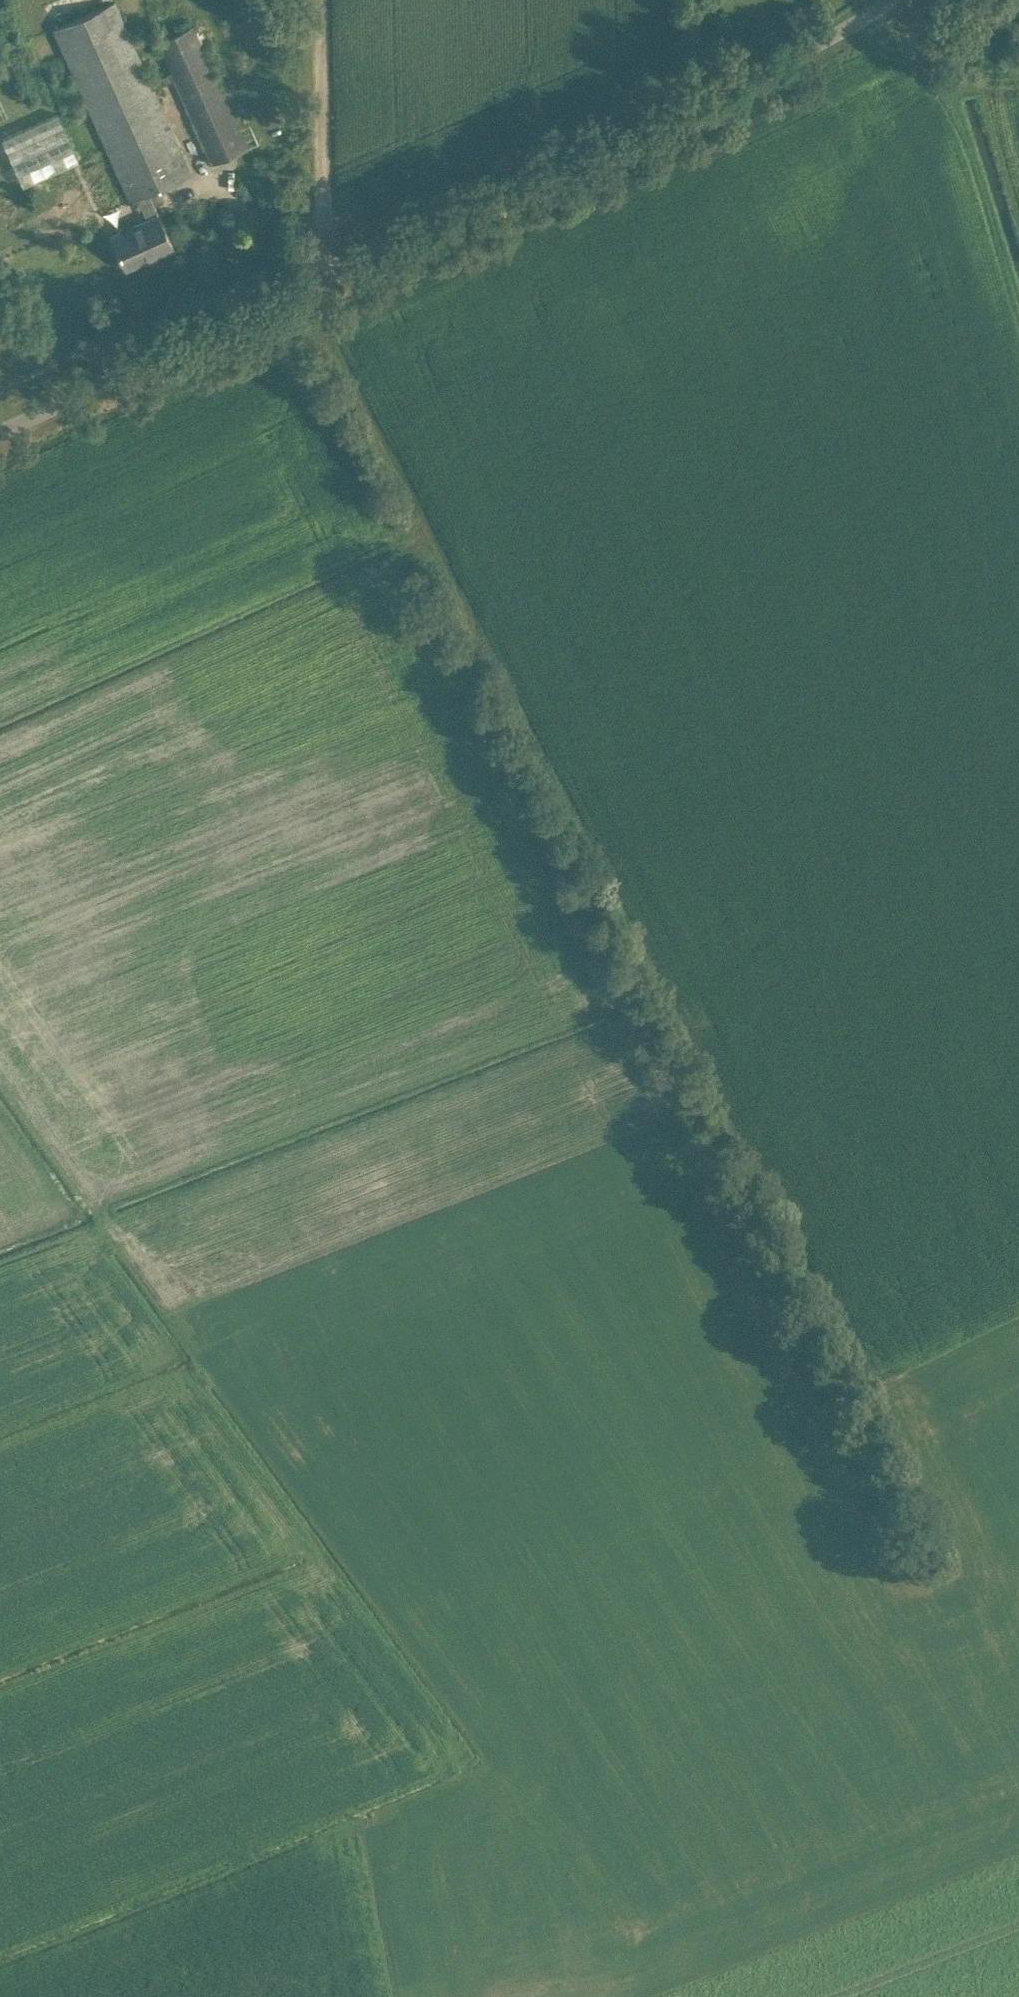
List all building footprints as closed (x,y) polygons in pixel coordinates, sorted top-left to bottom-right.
[(172,70),(150,80),(115,0),(54,27),(131,199),(138,196),(148,219),(111,235),(126,269),(176,247),(161,213),(159,214),(149,191),(191,172),(154,87),(176,78),(213,162),(248,147),(193,24),(158,39),(172,70)] [(0,134),(0,136),(20,183),(78,159),(58,110),(0,134)]
